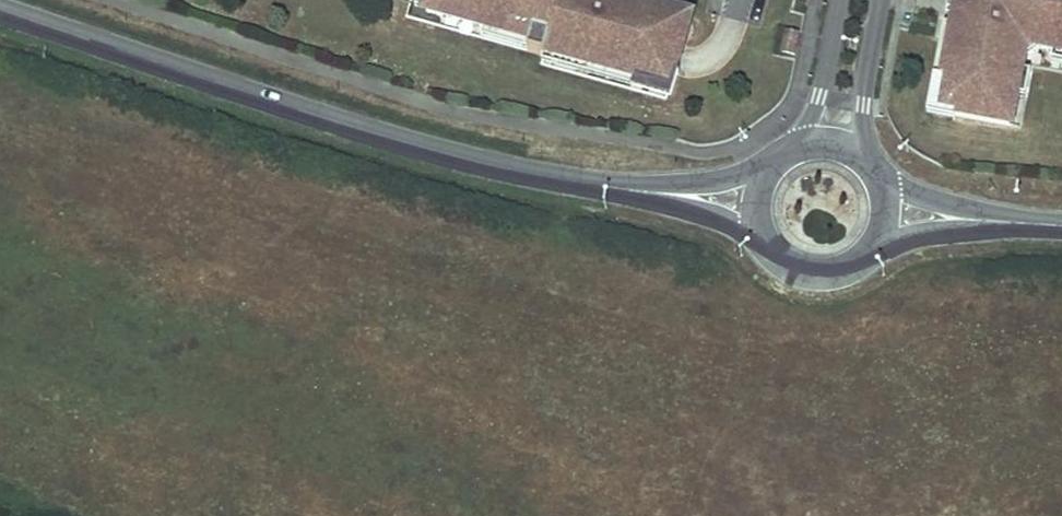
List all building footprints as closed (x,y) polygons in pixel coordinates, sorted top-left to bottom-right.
[(690,20),(618,0),(430,0),(427,11),(530,41),(528,51),(544,56),(545,54),(637,79),(638,74),(672,84),(690,20)] [(953,41),(944,84),(949,84),(944,114),(1009,127),(1023,53),(1020,53),(1023,39),(1040,42),(1040,44),(1044,50),(1061,53),(1061,0),(950,0),(943,39),(953,41)] [(798,33),(784,30),(780,52),(793,55),(798,33)] [(944,84),(953,41),(943,39),(928,111),(936,113),(940,101),(938,113),(944,114),(949,84),(944,84)] [(1044,50),(1040,44),(1040,42),(1023,39),(1020,53),(1023,53),(1027,54),(1044,50)] [(667,101),(672,84),(638,74),(637,79),(545,54),(544,56),(542,65),(667,101)]
